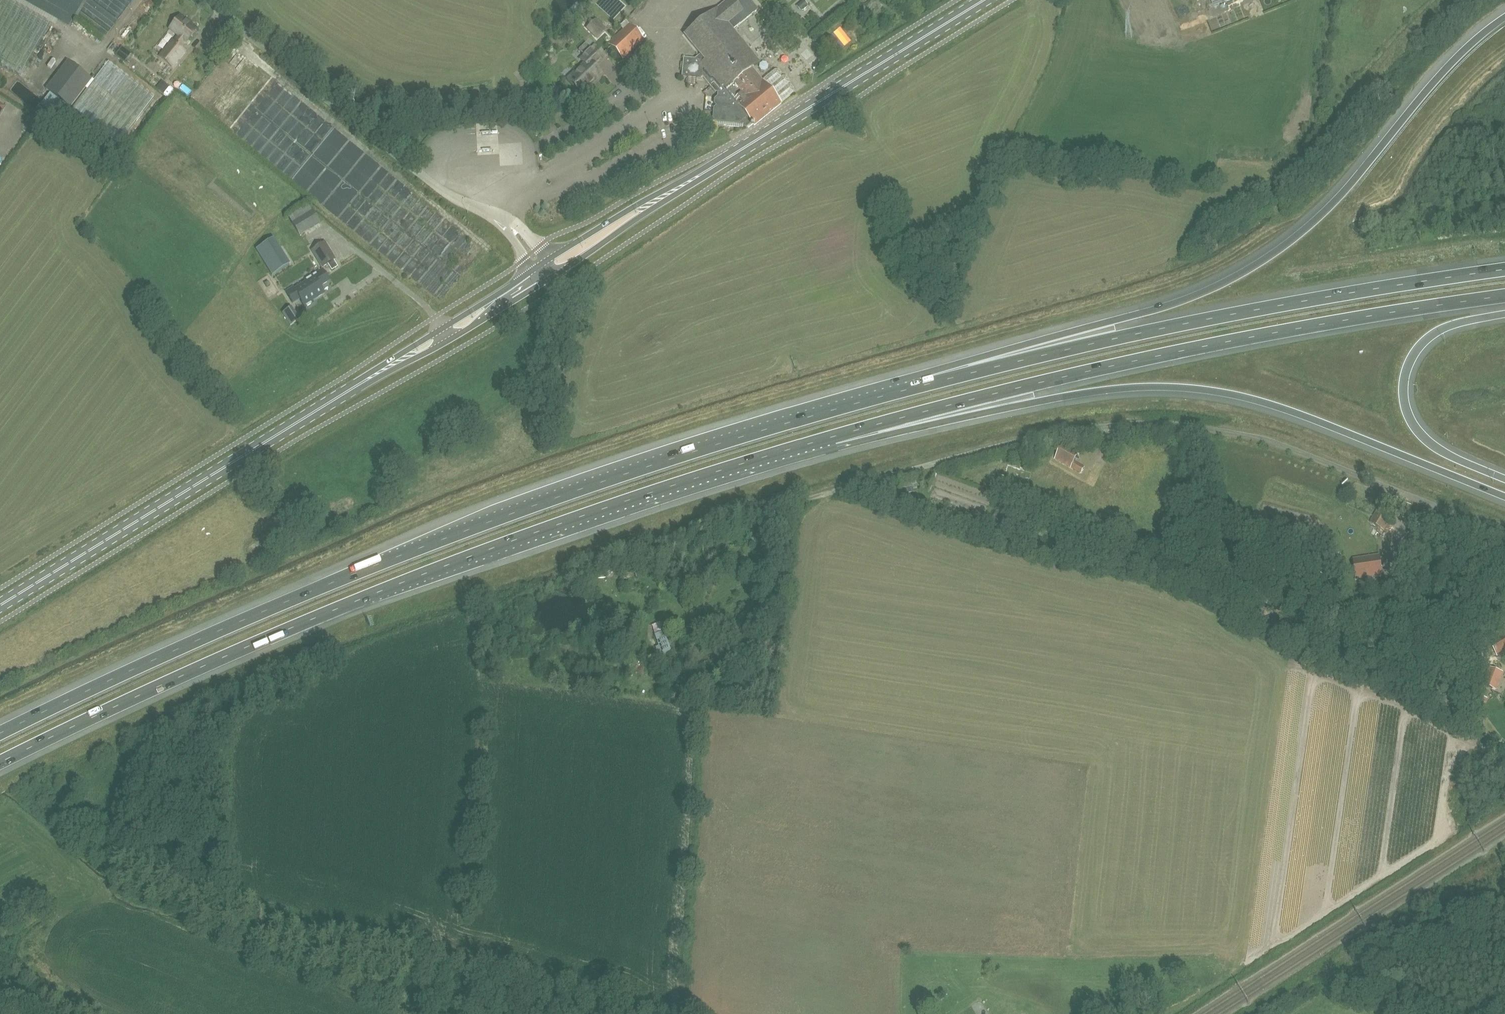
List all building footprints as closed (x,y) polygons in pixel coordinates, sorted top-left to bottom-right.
[(50,23),(9,0),(0,0),(0,65),(20,76),(50,23)] [(729,33),(758,10),(750,0),(729,0),(718,9),(685,35),(701,54),(695,59),(684,58),(682,78),(705,80),(715,92),(721,93),(720,97),(715,97),(713,121),(739,124),(742,122),(747,128),(748,127),(749,128),(752,125),(753,124),(755,125),(781,104),(781,103),(794,92),(794,88),(791,85),(788,85),(787,85),(789,83),(789,80),(787,77),(783,76),(781,78),(781,77),(781,73),(779,70),(775,70),(763,81),(762,80),(751,68),(758,62),(747,48),(743,51),(729,33)] [(806,8),(805,6),(806,5),(803,0),(796,6),(800,11),(800,10),(802,10),(806,8)] [(186,42),(197,29),(180,16),(170,28),(179,36),(174,42),(172,41),(159,56),(172,66),(185,51),(180,47),(185,41),(186,42)] [(595,19),(587,26),(597,38),(605,31),(595,19)] [(644,39),(630,24),(608,43),(622,58),(644,39)] [(595,67),(605,57),(595,46),(581,60),(585,63),(568,79),(582,93),(601,74),(595,67)] [(118,145),(155,97),(108,61),(93,81),(91,80),(92,79),(68,61),(46,89),(50,92),(40,105),(59,119),(69,107),(70,108),(87,85),(89,87),(72,110),(118,145)] [(157,88),(162,93),(167,87),(162,82),(157,88)] [(491,143),(491,151),(501,150),(501,133),(485,134),(485,143),(491,143)] [(312,209),(292,222),(300,235),(320,222),(312,209)] [(325,242),(312,250),(314,253),(318,259),(323,267),(328,264),(332,271),(338,267),(334,260),(335,259),(325,242)] [(293,287),(286,292),(293,303),(300,299),(305,308),(313,303),(312,301),(324,293),(320,286),(329,281),(322,270),(305,280),(306,282),(295,289),(293,287)] [(290,306),(281,312),(289,324),(298,319),(290,306)] [(1082,473),(1085,467),(1075,462),(1080,451),(1064,442),(1055,459),(1082,473)] [(1384,530),(1391,518),(1376,509),(1369,522),(1384,530)] [(1009,521),(1006,531),(1025,537),(1028,527),(1009,521)] [(1333,570),(1341,562),(1332,553),(1324,560),(1333,570)] [(1356,578),(1382,575),(1379,555),(1353,559),(1356,578)] [(1504,650),(1504,635),(1490,644),(1497,655),(1504,650)] [(1497,690),(1503,672),(1489,667),(1483,686),(1497,690)] [(1483,710),(1486,699),(1476,695),(1473,707),(1483,710)]
